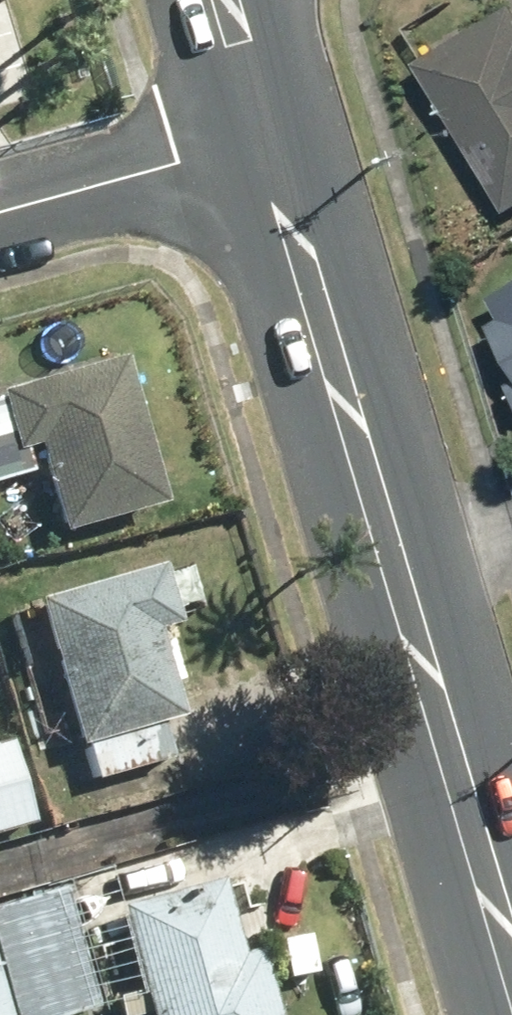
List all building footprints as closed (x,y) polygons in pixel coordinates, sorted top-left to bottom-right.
[(422,62),(511,209),(511,7),(422,62)] [(494,310),(511,339),(511,298),(494,310)] [(0,395),(0,483),(29,474),(22,453),(33,449),(61,539),(165,506),(119,358),(0,395)] [(159,567),(36,602),(77,747),(86,744),(96,778),(162,759),(153,726),(175,719),(152,638),(178,631),(159,567)] [(0,748),(0,836),(31,828),(10,745),(0,748)] [(117,910),(146,1014),(278,1014),(259,947),(238,953),(218,882),(117,910)] [(95,1009),(59,889),(0,906),(0,1014),(76,1014),(95,1009)]
